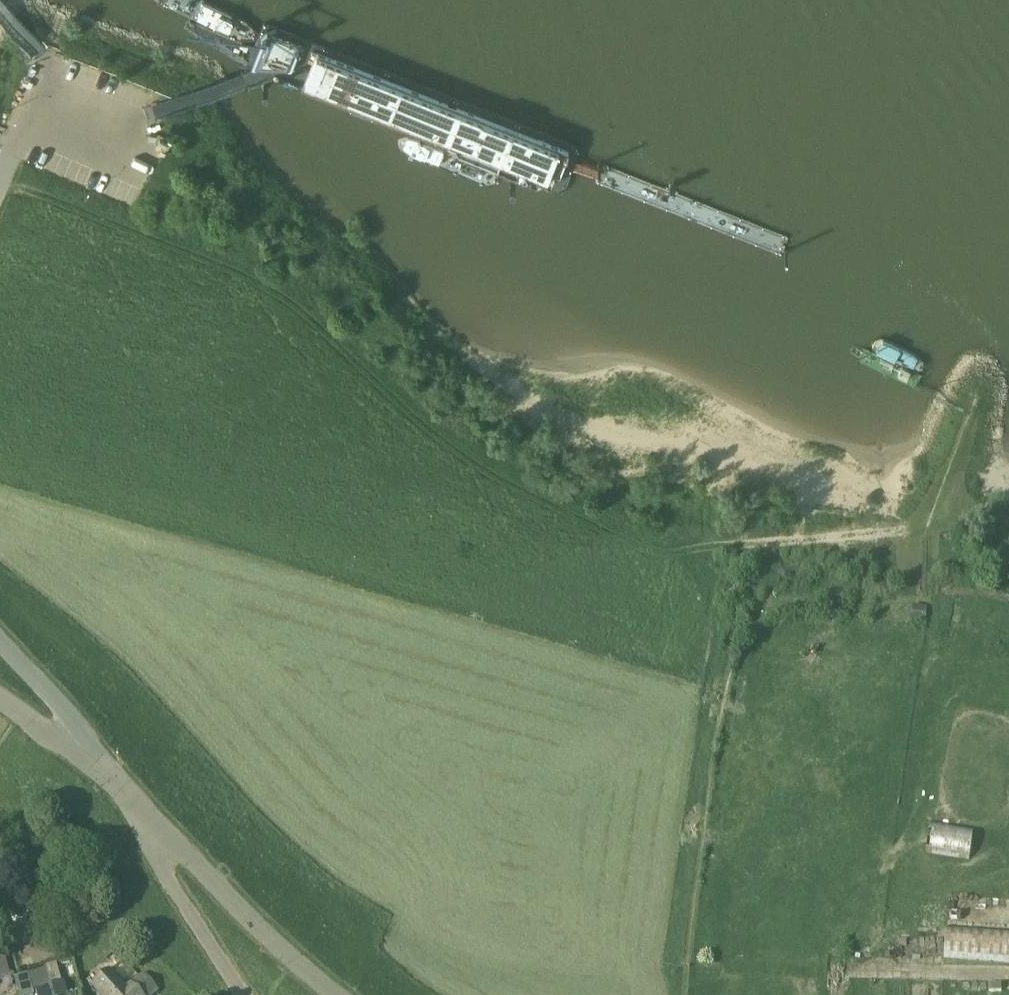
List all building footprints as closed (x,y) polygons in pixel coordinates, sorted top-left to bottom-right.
[(254,19),(230,79),(655,248),(679,187),(254,19)] [(927,609),(915,607),(912,622),(924,624),(927,609)] [(930,823),(926,853),(969,860),(974,830),(930,823)] [(944,958),(1008,963),(1008,932),(946,927),(944,958)] [(62,934),(24,948),(31,968),(70,953),(62,934)] [(12,976),(6,953),(0,955),(0,978),(12,976)] [(56,966),(46,969),(52,986),(61,983),(56,966)] [(52,986),(46,969),(46,968),(28,974),(28,975),(14,979),(19,994),(34,994),(33,992),(36,991),(37,994),(55,994),(52,986)] [(93,987),(99,994),(156,994),(159,992),(145,976),(144,976),(133,986),(132,985),(127,989),(111,971),(110,972),(93,987)]
